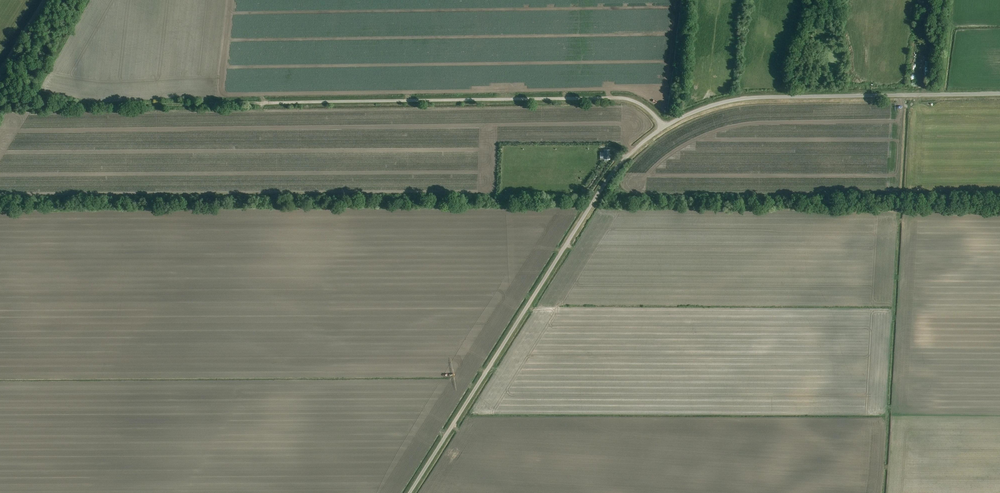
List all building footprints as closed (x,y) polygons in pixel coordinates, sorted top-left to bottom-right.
[(600,152),(600,159),(604,159),(610,159),(610,149),(604,149),(604,152),(600,152)]
